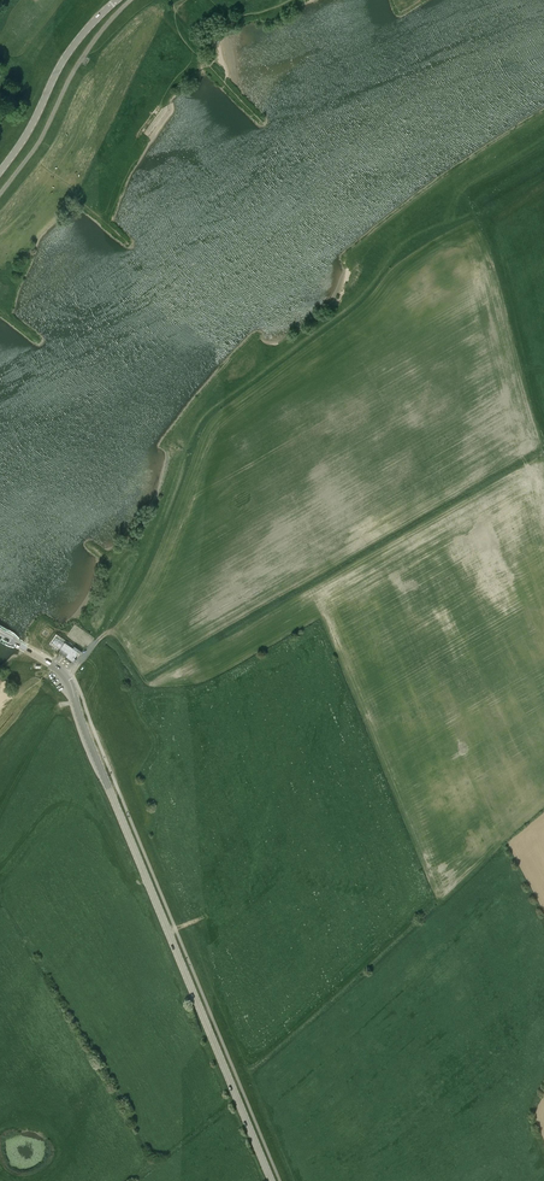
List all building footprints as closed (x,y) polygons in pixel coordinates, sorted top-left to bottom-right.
[(73,648),(65,642),(60,649),(67,654),(66,656),(72,660),(78,652),(81,653),(82,652),(74,646),(73,648)]
